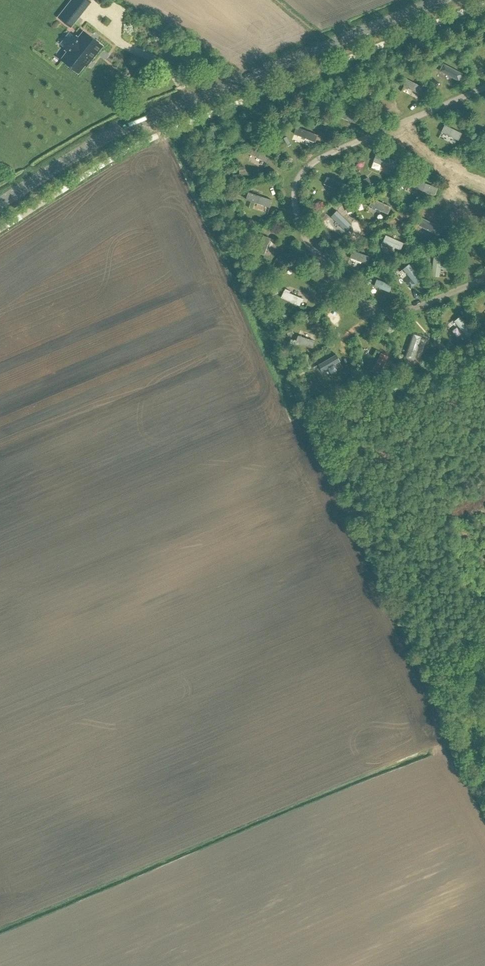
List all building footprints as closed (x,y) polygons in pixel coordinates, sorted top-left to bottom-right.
[(67,7),(59,17),(71,26),(78,17),(67,7)] [(78,38),(76,36),(66,49),(68,51),(62,59),(70,66),(71,68),(72,67),(78,72),(85,64),(86,66),(102,46),(84,31),(78,38)] [(457,80),(462,71),(444,61),(439,71),(457,80)] [(406,76),(401,88),(419,95),(424,84),(406,76)] [(340,107),(337,114),(353,119),(356,112),(340,107)] [(458,138),(461,130),(444,122),(440,129),(458,138)] [(296,124),(294,132),(315,139),(318,132),(296,124)] [(252,144),(249,149),(264,159),(268,154),(252,144)] [(381,162),(394,166),(396,159),(375,152),(371,165),(379,168),(381,162)] [(340,190),(344,182),(326,174),(323,183),(340,190)] [(413,176),(410,184),(434,192),(437,185),(413,176)] [(245,197),(269,205),(272,198),(248,190),(245,197)] [(373,196),(369,206),(387,214),(391,204),(373,196)] [(459,209),(480,215),(483,206),(461,200),(459,209)] [(330,222),(349,228),(351,221),(332,215),(330,222)] [(440,315),(434,318),(445,334),(451,330),(440,315)] [(395,334),(389,350),(396,352),(402,337),(395,334)] [(295,347),(296,338),(279,337),(279,346),(295,347)]
